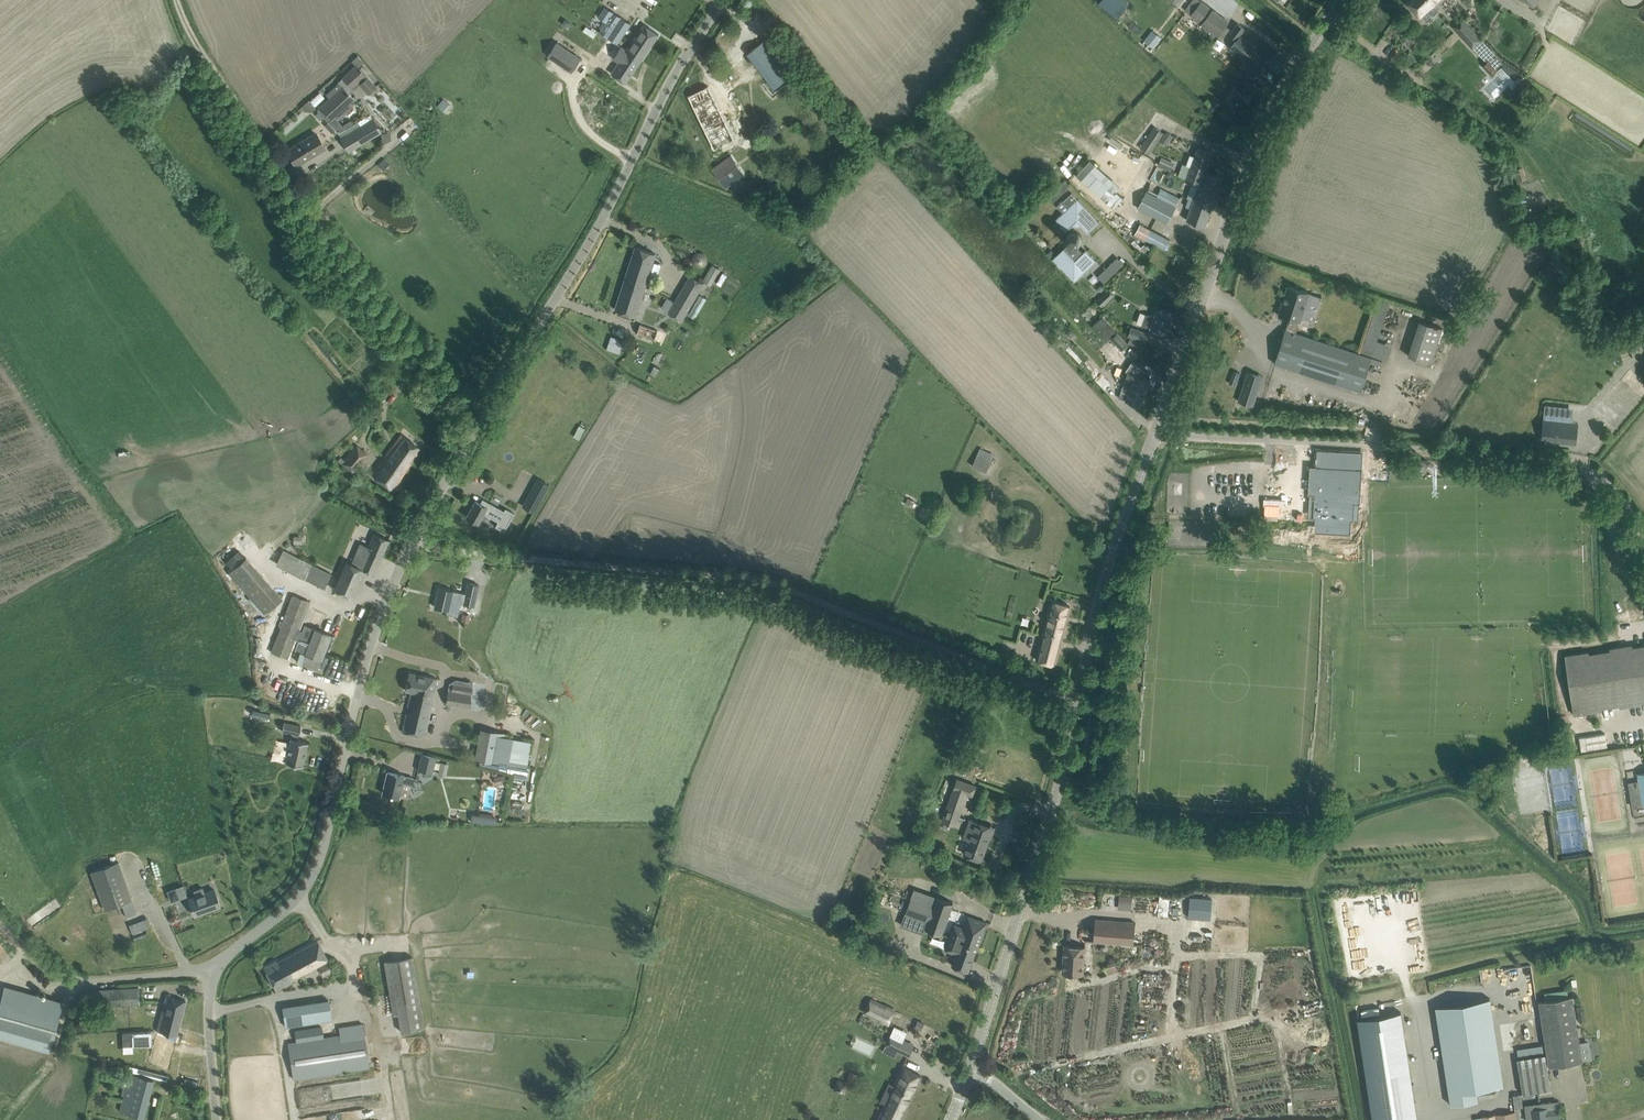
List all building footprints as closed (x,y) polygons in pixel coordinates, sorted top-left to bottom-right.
[(1097,6),(1117,21),(1129,4),(1124,0),(1102,0),(1097,6)] [(1202,2),(1200,0),(1194,0),(1186,11),(1191,15),(1210,31),(1209,33),(1214,37),(1216,35),(1217,36),(1222,39),(1229,31),(1224,27),(1228,23),(1202,2)] [(1422,19),(1424,18),(1426,21),(1432,16),(1433,17),(1440,11),(1436,7),(1443,0),(1404,0),(1422,19)] [(606,7),(599,17),(607,22),(604,27),(600,32),(618,44),(631,23),(606,7)] [(1483,40),(1461,17),(1451,26),(1473,49),(1483,40)] [(660,32),(645,22),(621,59),(615,55),(606,69),(626,83),(660,32)] [(1245,29),(1237,24),(1229,34),(1236,40),(1231,47),(1246,59),(1255,46),(1240,35),(1245,29)] [(1149,34),(1144,41),(1153,48),(1159,41),(1149,34)] [(767,39),(749,52),(774,88),(793,76),(767,39)] [(557,42),(547,56),(548,56),(571,72),(572,72),(575,67),(581,58),(580,58),(560,44),(557,42)] [(1504,63),(1484,43),(1476,51),(1486,62),(1483,66),(1492,75),(1495,71),(1500,76),(1503,73),(1499,68),(1504,63)] [(352,87),(357,82),(368,94),(376,87),(356,65),(343,77),(352,87)] [(320,107),(316,111),(327,123),(333,118),(337,123),(352,109),(348,104),(353,99),(349,95),(348,94),(345,90),(349,85),(351,87),(352,87),(343,77),(337,83),(338,84),(325,95),(329,99),(320,107)] [(714,149),(724,144),(734,139),(718,105),(708,86),(688,95),(714,149)] [(429,109),(434,103),(428,97),(422,103),(429,109)] [(380,132),(373,119),(370,114),(342,131),(345,136),(340,138),(348,151),(380,132)] [(1154,128),(1140,149),(1149,155),(1163,133),(1154,128)] [(310,138),(309,136),(286,151),(295,166),(319,152),(318,151),(325,147),(324,145),(323,146),(316,134),(310,138)] [(1204,173),(1211,152),(1198,148),(1195,157),(1192,156),(1190,157),(1188,163),(1189,165),(1191,166),(1187,179),(1200,184),(1204,173)] [(732,156),(713,169),(726,187),(731,183),(744,173),(732,156)] [(1166,168),(1169,161),(1161,158),(1158,165),(1166,168)] [(1511,170),(1514,181),(1526,177),(1522,166),(1511,170)] [(1204,173),(1200,184),(1187,220),(1204,227),(1221,179),(1204,173)] [(1058,194),(1070,184),(1065,179),(1053,189),(1058,194)] [(1104,199),(1086,184),(1080,191),(1098,206),(1104,199)] [(1167,223),(1176,207),(1180,198),(1160,187),(1156,196),(1146,191),(1137,208),(1167,223)] [(1098,221),(1090,211),(1072,192),(1063,200),(1071,208),(1065,214),(1063,212),(1055,219),(1055,220),(1066,230),(1072,224),(1074,226),(1078,226),(1080,225),(1087,232),(1098,221)] [(1124,198),(1118,192),(1108,203),(1115,209),(1124,198)] [(1135,234),(1167,250),(1172,239),(1141,223),(1135,234)] [(1079,245),(1082,240),(1082,239),(1081,237),(1081,236),(1081,235),(1080,235),(1079,233),(1078,233),(1077,232),(1076,232),(1074,232),(1073,232),(1072,232),(1071,232),(1070,233),(1068,234),(1067,235),(1067,236),(1066,237),(1066,238),(1066,239),(1066,240),(1066,241),(1066,242),(1067,243),(1067,244),(1068,245),(1069,246),(1070,246),(1072,247),(1073,247),(1075,247),(1076,247),(1077,247),(1078,246),(1079,245)] [(636,316),(646,285),(656,253),(636,246),(615,309),(636,316)] [(1090,266),(1096,261),(1086,249),(1079,256),(1077,254),(1073,254),(1072,255),(1064,247),(1053,258),(1074,281),(1083,274),(1081,271),(1088,264),(1090,266)] [(1102,272),(1107,278),(1125,264),(1120,258),(1102,272)] [(715,285),(719,266),(712,264),(707,283),(715,285)] [(700,291),(687,283),(669,313),(682,321),(700,291)] [(1300,322),(1310,292),(1288,285),(1278,315),(1291,319),(1288,329),(1289,329),(1288,331),(1296,333),(1299,322),(1300,322)] [(1100,308),(1113,294),(1109,289),(1095,303),(1100,308)] [(696,317),(707,298),(700,294),(689,313),(696,317)] [(1379,340),(1390,302),(1379,299),(1364,352),(1390,359),(1394,344),(1379,340)] [(1173,315),(1163,312),(1157,309),(1154,317),(1146,314),(1143,325),(1167,334),(1173,315)] [(1431,363),(1442,328),(1419,321),(1408,356),(1431,363)] [(654,340),(658,330),(640,323),(636,334),(654,340)] [(1145,342),(1148,333),(1131,327),(1128,336),(1145,342)] [(1274,363),(1361,391),(1371,358),(1296,333),(1288,331),(1285,330),(1274,363)] [(1111,339),(1122,350),(1128,344),(1117,333),(1111,339)] [(1123,385),(1146,393),(1150,380),(1140,376),(1142,368),(1132,362),(1127,371),(1128,372),(1123,385)] [(1112,384),(1102,373),(1095,379),(1105,391),(1112,384)] [(1118,398),(1130,402),(1141,406),(1146,393),(1123,385),(1118,398)] [(1243,388),(1239,401),(1253,406),(1258,393),(1243,388)] [(1576,443),(1578,423),(1543,420),(1541,439),(1576,443)] [(371,475),(384,484),(393,490),(411,462),(410,461),(414,455),(415,456),(421,447),(420,447),(420,448),(402,434),(402,433),(371,475)] [(351,472),(368,454),(356,444),(343,459),(340,457),(337,460),(351,472)] [(979,448),(974,466),(989,470),(994,451),(979,448)] [(1361,469),(1356,469),(1356,453),(1339,452),(1339,460),(1317,459),(1317,467),(1320,467),(1319,489),(1316,488),(1314,511),(1353,514),(1354,491),(1360,492),(1361,469)] [(1389,467),(1418,469),(1418,460),(1390,458),(1389,467)] [(523,471),(518,485),(524,487),(529,473),(523,471)] [(537,478),(526,499),(537,505),(549,485),(537,478)] [(504,531),(514,513),(505,508),(503,510),(482,499),(479,503),(475,501),(466,517),(477,523),(483,513),(497,521),(495,526),(504,531)] [(352,564),(346,562),(334,589),(351,597),(362,569),(373,574),(388,540),(374,533),(368,546),(363,544),(361,550),(358,549),(352,564)] [(264,614),(281,599),(245,557),(228,572),(264,614)] [(311,564),(304,578),(324,588),(331,574),(311,564)] [(473,606),(478,585),(468,582),(463,604),(473,606)] [(434,607),(444,609),(448,610),(450,601),(456,602),(458,592),(438,588),(434,607)] [(299,630),(308,605),(309,601),(292,595),(271,652),(288,659),(295,640),(298,641),(295,650),(300,652),(296,661),(301,663),(317,669),(330,634),(314,629),(304,625),(302,631),(299,630)] [(1051,601),(1036,659),(1054,664),(1070,606),(1051,601)] [(1632,648),(1632,645),(1610,649),(1610,651),(1589,655),(1588,652),(1565,656),(1574,715),(1597,711),(1597,708),(1619,705),(1619,708),(1641,704),(1640,702),(1643,701),(1643,646),(1632,648)] [(423,737),(437,679),(409,672),(405,690),(411,692),(408,707),(410,708),(408,714),(406,714),(403,732),(413,734),(423,737)] [(445,703),(468,707),(472,686),(454,684),(448,688),(445,703)] [(281,731),(292,733),(291,739),(290,738),(285,762),(302,766),(307,742),(297,740),(298,735),(300,726),(283,722),(281,731)] [(474,759),(508,764),(512,737),(511,737),(511,734),(479,728),(474,759)] [(432,773),(436,756),(421,753),(417,770),(432,773)] [(445,776),(448,763),(440,761),(437,774),(445,776)] [(407,798),(410,786),(412,786),(413,778),(403,776),(404,776),(387,772),(382,793),(399,797),(399,796),(407,798)] [(961,790),(971,794),(974,786),(956,779),(948,800),(956,803),(961,790)] [(956,825),(962,807),(948,803),(943,820),(956,825)] [(471,821),(496,825),(497,817),(473,813),(471,821)] [(964,838),(968,839),(965,848),(963,853),(982,860),(991,837),(992,838),(996,828),(975,820),(975,821),(971,819),(964,838)] [(131,900),(117,861),(90,871),(104,910),(131,900)] [(183,885),(177,887),(181,898),(187,896),(183,885)] [(196,896),(188,899),(194,915),(220,905),(214,890),(205,893),(203,888),(194,891),(196,896)] [(1119,894),(1118,909),(1131,910),(1132,895),(1119,894)] [(1159,895),(1159,914),(1171,915),(1172,895),(1159,895)] [(1189,896),(1188,918),(1210,919),(1212,898),(1189,896)] [(906,911),(906,912),(928,920),(933,905),(911,897),(906,911)] [(925,928),(942,935),(953,902),(936,897),(933,905),(928,920),(925,928)] [(129,924),(132,933),(152,925),(149,916),(129,924)] [(955,925),(950,937),(978,947),(987,923),(968,916),(964,928),(955,925)] [(1094,941),(1105,942),(1133,944),(1135,922),(1096,919),(1094,941)] [(895,936),(919,945),(924,932),(900,923),(895,936)] [(950,937),(946,950),(956,954),(952,966),(968,971),(976,950),(977,951),(978,947),(950,937)] [(291,980),(327,962),(317,941),(277,962),(276,961),(264,967),(275,990),(292,982),(291,980)] [(1062,972),(1073,973),(1083,974),(1085,947),(1064,946),(1062,972)] [(400,1031),(424,1027),(412,956),(383,961),(392,1015),(398,1014),(400,1031)] [(0,999),(0,1038),(49,1051),(59,1014),(62,1004),(3,987),(0,998),(0,999)] [(141,987),(87,990),(87,1004),(142,1000),(141,987)] [(166,995),(149,1063),(168,1069),(185,1001),(166,995)] [(1572,996),(1539,1001),(1549,1066),(1582,1061),(1572,996)] [(1476,1089),(1503,1085),(1490,998),(1435,1006),(1450,1104),(1478,1100),(1476,1089)] [(874,1009),(872,1015),(889,1023),(895,1010),(871,999),(867,1006),(874,1009)] [(285,1027),(331,1020),(328,1000),(283,1007),(285,1027)] [(1357,1021),(1373,1119),(1409,1119),(1417,1119),(1401,1014),(1357,1021)] [(369,1067),(368,1056),(362,1024),(339,1027),(340,1035),(323,1038),(321,1026),(306,1029),(295,1030),(296,1042),(288,1043),(293,1079),(369,1067)] [(150,1044),(150,1031),(123,1031),(123,1051),(134,1052),(134,1043),(150,1044)] [(886,1045),(899,1051),(904,1040),(891,1034),(886,1045)] [(1518,1056),(1545,1052),(1543,1045),(1517,1049),(1518,1056)] [(1545,1054),(1517,1059),(1522,1093),(1550,1089),(1545,1054)] [(908,1105),(922,1076),(903,1067),(889,1095),(878,1119),(901,1119),(908,1105)] [(850,1072),(847,1079),(854,1082),(857,1074),(850,1072)] [(153,1079),(143,1076),(129,1073),(119,1110),(143,1117),(153,1079)] [(1525,1105),(1527,1119),(1549,1119),(1549,1118),(1560,1117),(1558,1107),(1558,1101),(1525,1105)] [(388,1106),(359,1109),(360,1119),(389,1119),(388,1106)]
